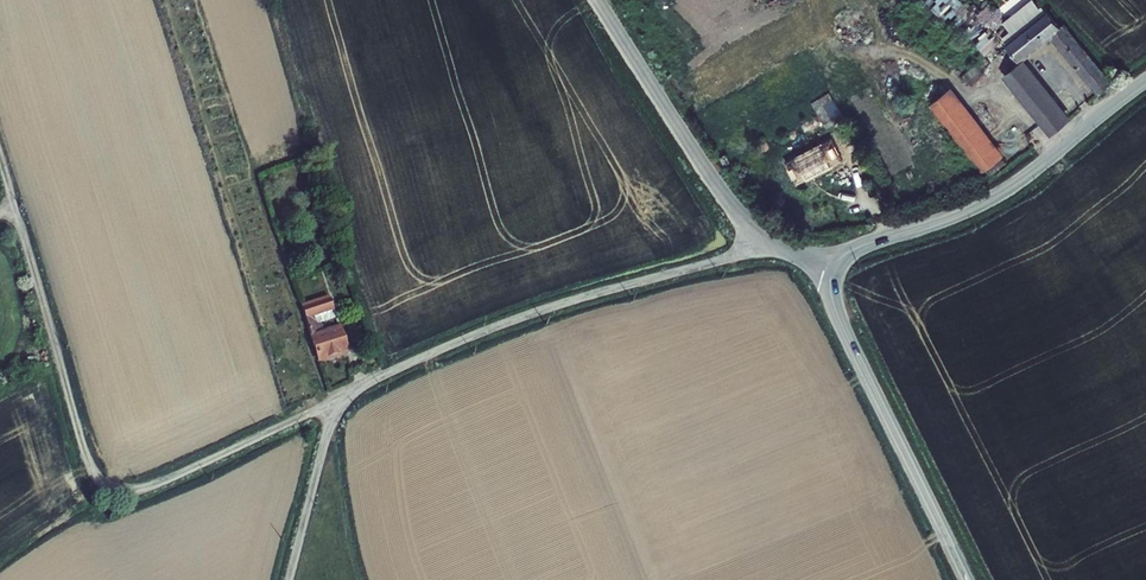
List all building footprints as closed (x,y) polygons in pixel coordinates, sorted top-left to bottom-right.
[(954,33),(977,12),(966,0),(922,0),(954,33)] [(1055,39),(1103,98),(1105,96),(1114,88),(1067,30),(1063,33),(1058,26),(1051,17),(1011,48),(1008,44),(1015,38),(993,11),(976,26),(998,53),(962,85),(970,96),(1003,65),(1003,59),(1014,50),(1025,64),(1055,39)] [(1061,23),(1053,13),(1051,17),(1058,26),(1061,23)] [(961,29),(955,35),(975,55),(981,49),(961,29)] [(1010,79),(1054,136),(1070,123),(1026,66),(1010,79)] [(974,117),(954,92),(938,105),(956,128),(973,149),(995,178),(1012,165),(988,136),(974,117)] [(843,103),(825,113),(834,128),(851,118),(847,110),(843,103)] [(986,107),(974,117),(988,136),(1000,126),(986,107)] [(956,128),(945,136),(962,158),(973,149),(956,128)] [(838,140),(793,163),(803,184),(849,161),(838,140)] [(302,304),(321,360),(358,348),(353,333),(343,336),(341,333),(328,338),(320,317),(335,312),(329,295),(302,304)]
